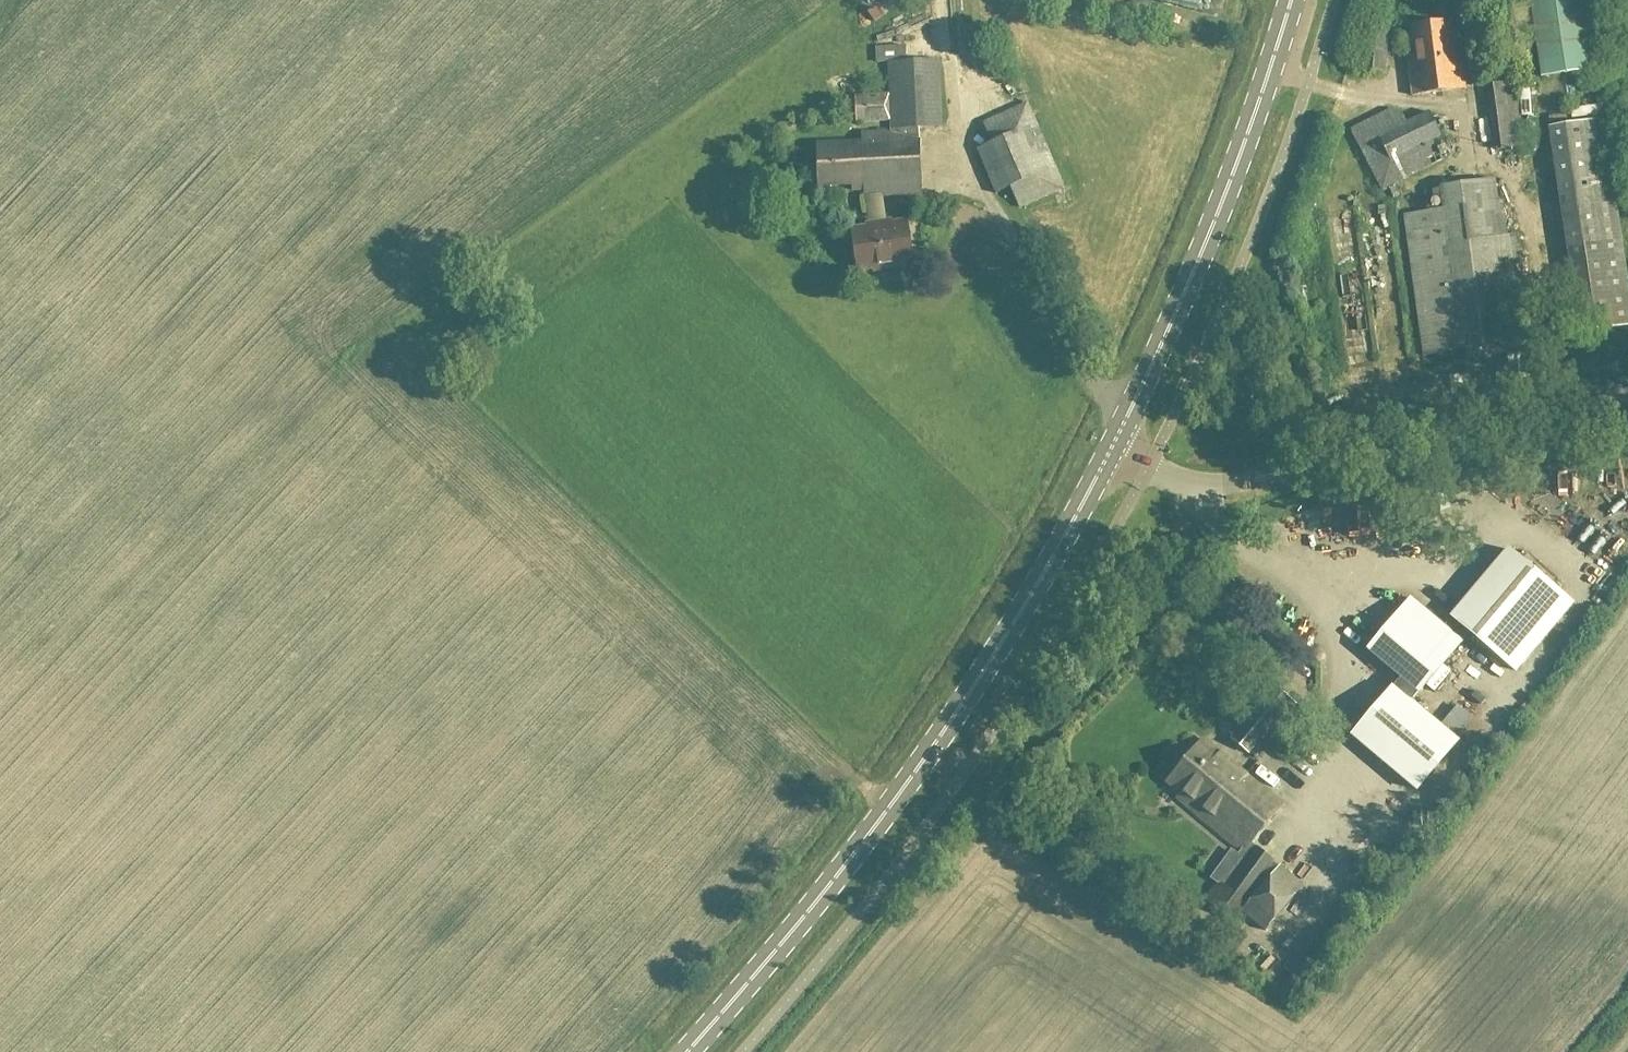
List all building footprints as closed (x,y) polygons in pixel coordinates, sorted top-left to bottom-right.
[(1608,69),(1597,0),(1529,0),(1541,80),(1608,69)] [(1457,68),(1451,23),(1408,28),(1413,65),(1408,66),(1408,65),(1406,65),(1410,98),(1464,91),(1461,71),(1458,71),(1457,68)] [(1384,74),(1388,35),(1365,32),(1361,71),(1384,74)] [(918,130),(939,129),(937,62),(888,64),(889,96),(854,97),(855,124),(891,123),(892,134),(863,136),(863,145),(816,148),(818,190),(852,188),(852,193),(863,192),(864,199),(921,196),(918,130)] [(1494,152),(1522,148),(1514,84),(1486,87),(1494,152)] [(1025,208),(1063,190),(1026,106),(988,124),(997,144),(983,150),(1001,195),(1015,188),(1025,208)] [(1381,193),(1441,163),(1432,143),(1440,139),(1428,115),(1406,127),(1398,111),(1391,111),(1350,131),(1381,193)] [(1627,328),(1627,294),(1601,121),(1548,129),(1580,335),(1627,328)] [(1422,357),(1529,342),(1515,237),(1505,238),(1501,204),(1497,205),(1494,182),(1440,189),(1443,211),(1403,217),(1422,357)] [(1357,215),(1331,218),(1344,315),(1370,312),(1357,215)] [(858,272),(913,264),(907,223),(891,225),(890,222),(866,225),(867,229),(852,231),(858,272)] [(1432,512),(1414,518),(1418,531),(1436,526),(1432,512)] [(1410,601),(1367,651),(1400,679),(1392,689),(1410,704),(1469,634),(1515,673),(1544,639),(1530,628),(1559,594),(1508,552),(1443,629),(1410,601)] [(1284,659),(1296,647),(1287,638),(1275,648),(1284,659)] [(1265,742),(1295,706),(1270,685),(1228,735),(1233,739),(1231,741),(1248,755),(1261,739),(1265,742)] [(1352,737),(1416,792),(1457,743),(1410,704),(1392,689),(1352,737)] [(1251,844),(1282,807),(1202,742),(1167,784),(1181,795),(1176,801),(1243,855),(1251,844)] [(1274,863),(1252,846),(1222,887),(1217,885),(1205,901),(1231,921),(1266,874),(1274,863)] [(1265,933),(1302,887),(1280,868),(1271,878),(1242,913),(1265,933)]
